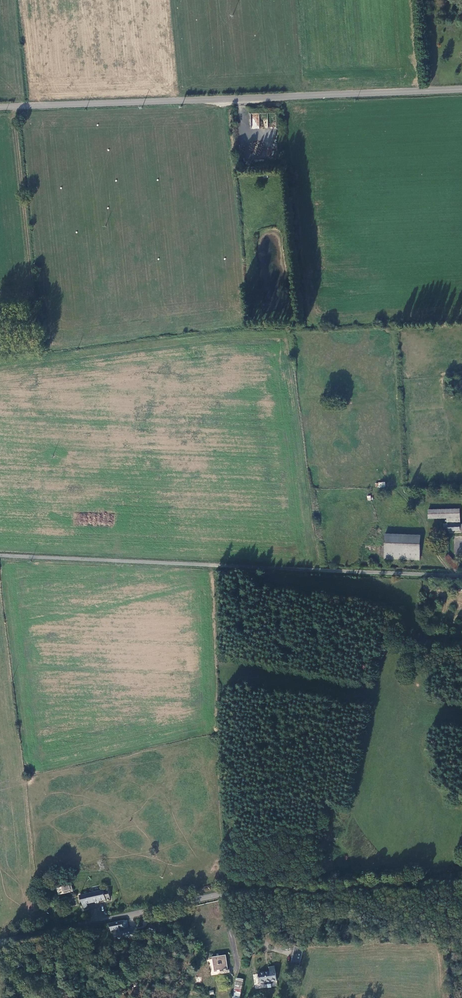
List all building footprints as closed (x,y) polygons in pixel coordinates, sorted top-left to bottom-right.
[(260,114),(252,113),(250,128),(258,129),(260,114)] [(264,130),(264,143),(255,143),(255,159),(275,159),(275,130),(264,130)] [(428,508),(428,516),(452,516),(453,523),(444,523),(444,528),(448,528),(448,531),(461,529),(461,523),(460,523),(460,509),(428,508)] [(385,533),(384,547),(420,548),(420,534),(385,533)] [(420,548),(384,547),(384,558),(419,559),(420,548)] [(450,555),(446,558),(456,571),(460,567),(450,555)] [(88,902),(111,896),(111,893),(109,888),(105,889),(103,888),(81,894),(85,905),(88,904),(88,902)] [(117,931),(127,929),(129,929),(127,921),(110,925),(111,932),(117,931)] [(127,930),(127,929),(117,931),(117,933),(118,940),(136,936),(134,929),(127,930)] [(295,948),(290,965),(298,968),(303,950),(295,948)] [(212,957),(214,971),(229,969),(227,954),(212,957)] [(259,974),(260,983),(276,981),(275,972),(271,972),(259,974)] [(231,997),(238,997),(242,978),(236,977),(231,997)]
